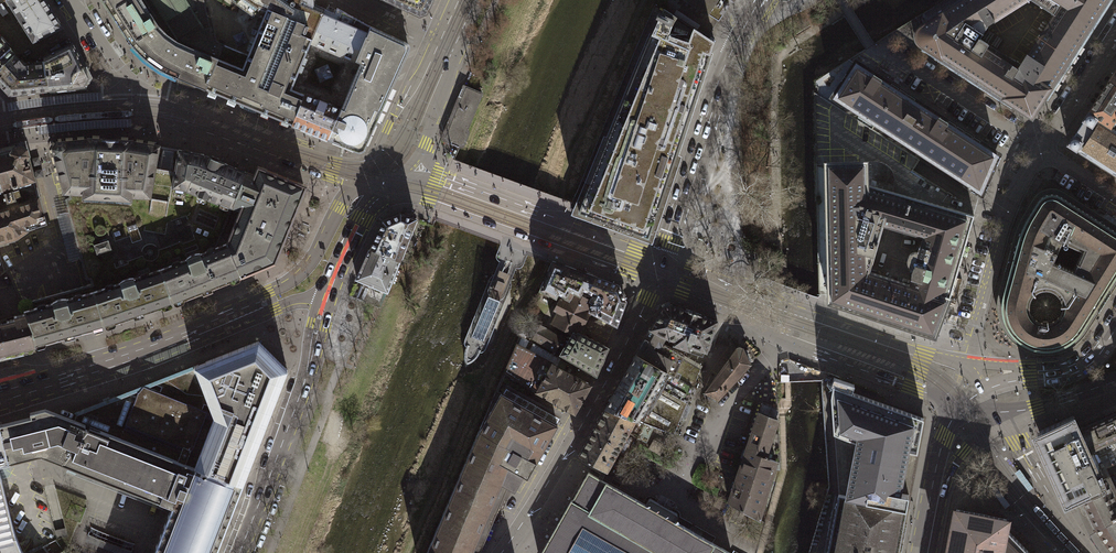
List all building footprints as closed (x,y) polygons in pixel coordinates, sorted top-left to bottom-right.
[(44,0),(7,0),(33,41),(61,27),(46,4),(44,0)] [(126,35),(134,46),(145,58),(161,69),(176,76),(191,82),(206,89),(208,84),(218,59),(224,45),(216,41),(214,33),(211,34),(203,0),(103,0),(126,35)] [(304,94),(292,89),(311,42),(325,9),(309,2),(307,1),(307,0),(238,0),(244,5),(242,8),(253,16),(255,14),(263,18),(248,55),(224,45),(218,59),(208,84),(209,84),(207,89),(240,103),(247,106),(258,111),(292,125),(304,94)] [(420,16),(426,13),(432,0),(386,0),(420,16)] [(719,21),(733,0),(686,0),(719,21)] [(967,77),(972,69),(988,44),(997,50),(1003,40),(986,28),(989,25),(1019,5),(1016,0),(961,0),(920,25),(917,28),(915,32),(914,35),(915,39),(916,42),(920,46),(959,71),(967,77)] [(1054,15),(1049,24),(1081,44),(1095,22),(1109,0),(1031,0),(1054,15)] [(361,46),(370,26),(337,8),(335,13),(329,11),(325,9),(311,42),(356,61),(362,46),(361,46)] [(591,183),(579,212),(601,220),(649,237),(652,227),(679,146),(705,70),(714,41),(694,29),(693,30),(689,42),(668,35),(672,25),(676,17),(664,9),(662,13),(659,12),(656,19),(659,20),(653,33),(644,29),(581,180),(591,183)] [(693,30),(694,29),(676,17),(672,25),(668,35),(689,42),(693,30)] [(1066,68),(1081,44),(1049,24),(1045,22),(1040,30),(1042,32),(1021,65),(1005,55),(1002,53),(998,50),(997,50),(988,44),(972,69),(967,77),(981,85),(984,88),(1032,119),(1047,95),(1066,68)] [(362,46),(356,61),(360,63),(345,99),(342,107),(341,109),(328,139),(332,141),(358,152),(362,152),(364,149),(376,124),(401,68),(410,49),(410,46),(408,43),(370,26),(361,46),(362,46)] [(0,38),(0,67),(14,55),(9,49),(9,48),(0,38)] [(44,57),(45,63),(49,90),(83,86),(88,77),(71,43),(44,57)] [(14,55),(0,67),(0,84),(9,94),(33,91),(49,90),(45,63),(24,65),(14,55)] [(876,124),(898,91),(881,80),(881,79),(878,77),(874,74),(874,75),(856,64),(834,97),(876,124)] [(1109,81),(1089,112),(1111,126),(1115,118),(1115,85),(1109,81)] [(474,90),(466,87),(465,88),(460,101),(460,102),(450,126),(451,127),(446,139),(456,143),(456,142),(461,144),(462,144),(462,143),(464,143),(467,135),(466,134),(466,133),(466,132),(471,120),(482,94),(482,93),(474,90)] [(989,173),(997,155),(947,122),(947,121),(944,119),(940,117),(939,118),(898,91),(876,124),(981,192),(989,173)] [(328,139),(341,109),(304,94),(292,125),(310,132),(328,139)] [(1115,176),(1115,130),(1114,128),(1111,126),(1089,112),(1068,145),(1077,150),(1080,152),(1080,153),(1115,176)] [(220,236),(246,172),(219,161),(200,154),(179,150),(169,148),(159,146),(131,141),(131,140),(85,138),(85,139),(56,141),(52,147),(63,193),(68,193),(69,196),(65,199),(86,279),(90,279),(91,283),(87,285),(73,288),(31,300),(21,303),(25,313),(32,329),(35,346),(43,343),(63,338),(87,331),(103,327),(134,316),(173,303),(170,294),(161,268),(216,247),(220,236)] [(17,236),(26,229),(26,227),(44,222),(28,157),(13,148),(0,152),(0,241),(17,236)] [(237,267),(241,277),(275,262),(290,227),(307,185),(258,165),(254,175),(246,172),(220,236),(224,238),(227,242),(237,267)] [(1061,196),(1057,194),(1052,193),(1048,194),(1045,195),(1041,198),(1038,201),(1031,212),(1024,226),(1018,241),(1013,261),(1004,294),(1003,299),(1002,305),(1003,312),(1004,319),(1006,324),(1009,329),(1013,334),(1017,338),(1021,341),(1028,345),(1032,347),(1037,348),(1042,349),(1048,349),(1053,348),(1058,347),(1065,345),(1069,342),(1072,340),(1075,337),(1078,334),(1082,330),(1100,300),(1115,276),(1115,231),(1061,196)] [(370,248),(400,259),(415,220),(415,218),(400,213),(383,220),(378,232),(370,248)] [(224,238),(220,236),(216,247),(161,268),(170,294),(173,303),(194,295),(241,277),(237,267),(227,242),(224,238)] [(400,259),(370,248),(367,255),(358,274),(356,278),(387,291),(400,259)] [(595,276),(553,261),(552,263),(551,263),(540,289),(556,297),(558,292),(566,296),(567,296),(570,290),(581,295),(581,294),(584,289),(587,291),(595,276)] [(499,299),(510,273),(499,269),(489,295),(488,295),(471,337),(483,341),(500,300),(499,299)] [(608,281),(595,276),(587,291),(593,294),(591,299),(590,300),(595,302),(591,310),(616,324),(621,310),(625,300),(618,285),(608,281)] [(504,281),(498,279),(494,287),(498,288),(501,290),(504,281)] [(579,333),(591,310),(595,302),(590,300),(591,299),(581,294),(581,295),(570,290),(567,296),(566,296),(564,299),(560,297),(554,309),(558,311),(552,322),(573,333),(578,336),(579,333)] [(690,345),(707,351),(718,321),(702,315),(685,308),(685,309),(670,304),(670,301),(662,303),(663,306),(651,328),(661,333),(667,336),(666,336),(676,340),(674,344),(689,349),(690,345)] [(1,356),(30,349),(35,348),(35,346),(32,329),(25,313),(21,314),(14,316),(15,319),(0,322),(0,356),(1,356)] [(544,328),(534,323),(527,335),(554,350),(561,338),(544,329),(544,328)] [(661,333),(651,328),(636,354),(675,376),(682,360),(684,355),(663,343),(666,336),(667,336),(661,333)] [(596,374),(608,347),(579,333),(578,336),(573,333),(561,353),(596,374)] [(241,490),(288,370),(258,341),(194,366),(195,367),(208,403),(212,404),(218,406),(215,414),(193,471),(241,490)] [(529,351),(517,344),(504,373),(575,412),(590,385),(557,366),(529,351)] [(737,348),(705,391),(718,398),(750,364),(742,348),(741,347),(739,347),(738,347),(737,348)] [(675,376),(636,354),(605,408),(635,419),(653,426),(674,434),(682,416),(691,395),(694,387),(693,386),(675,376)] [(675,376),(693,386),(699,370),(682,360),(675,376)] [(76,416),(75,420),(45,409),(30,412),(31,417),(25,418),(0,424),(0,427),(9,462),(35,456),(36,456),(38,455),(42,455),(166,503),(166,502),(173,504),(177,492),(183,495),(193,471),(215,414),(202,409),(204,403),(209,405),(210,405),(212,404),(208,403),(195,367),(156,382),(157,385),(162,387),(159,392),(143,386),(139,392),(138,392),(136,396),(132,395),(131,392),(75,414),(76,416)] [(839,494),(906,507),(914,466),(924,417),(879,402),(833,385),(832,386),(833,387),(832,393),(831,394),(839,494)] [(559,422),(561,417),(509,387),(506,392),(559,422)] [(509,487),(515,490),(523,475),(527,478),(557,425),(501,393),(480,431),(427,552),(480,552),(509,487)] [(743,458),(773,468),(780,468),(778,433),(773,432),(778,418),(777,417),(778,409),(763,404),(761,411),(760,411),(747,450),(746,450),(743,458)] [(628,432),(635,419),(605,408),(593,430),(620,446),(628,432)] [(1111,412),(1111,414),(1106,416),(1115,439),(1115,409),(1111,412)] [(1111,412),(1105,414),(1096,421),(1095,420),(1082,425),(1082,427),(1079,429),(1073,416),(1037,432),(1066,496),(1075,493),(1088,521),(1093,529),(1115,515),(1115,492),(1109,476),(1102,479),(1097,469),(1115,460),(1115,439),(1106,416),(1111,414),(1111,412)] [(637,438),(644,422),(635,419),(628,432),(637,438)] [(653,426),(644,422),(637,438),(646,442),(653,426)] [(9,462),(0,427),(0,464),(9,462)] [(613,459),(620,446),(593,430),(578,455),(606,471),(606,470),(613,459)] [(650,449),(661,455),(666,447),(655,440),(650,449)] [(617,461),(613,459),(606,470),(620,477),(628,460),(620,455),(617,461)] [(759,519),(773,468),(743,458),(729,501),(759,519)] [(173,504),(153,552),(216,552),(220,543),(241,490),(193,471),(183,495),(177,492),(173,504)] [(20,546),(16,536),(13,524),(0,472),(0,552),(23,552),(20,546)] [(541,552),(731,552),(674,521),(678,514),(649,498),(646,505),(588,472),(572,501),(571,500),(541,552)] [(906,507),(839,494),(827,552),(897,552),(906,507)] [(1005,527),(1007,518),(956,509),(948,552),(1031,552),(1005,527)] [(1093,529),(1098,537),(1104,546),(1110,552),(1115,552),(1115,515),(1093,529)] [(87,534),(85,541),(116,552),(131,552),(132,552),(87,534)]
